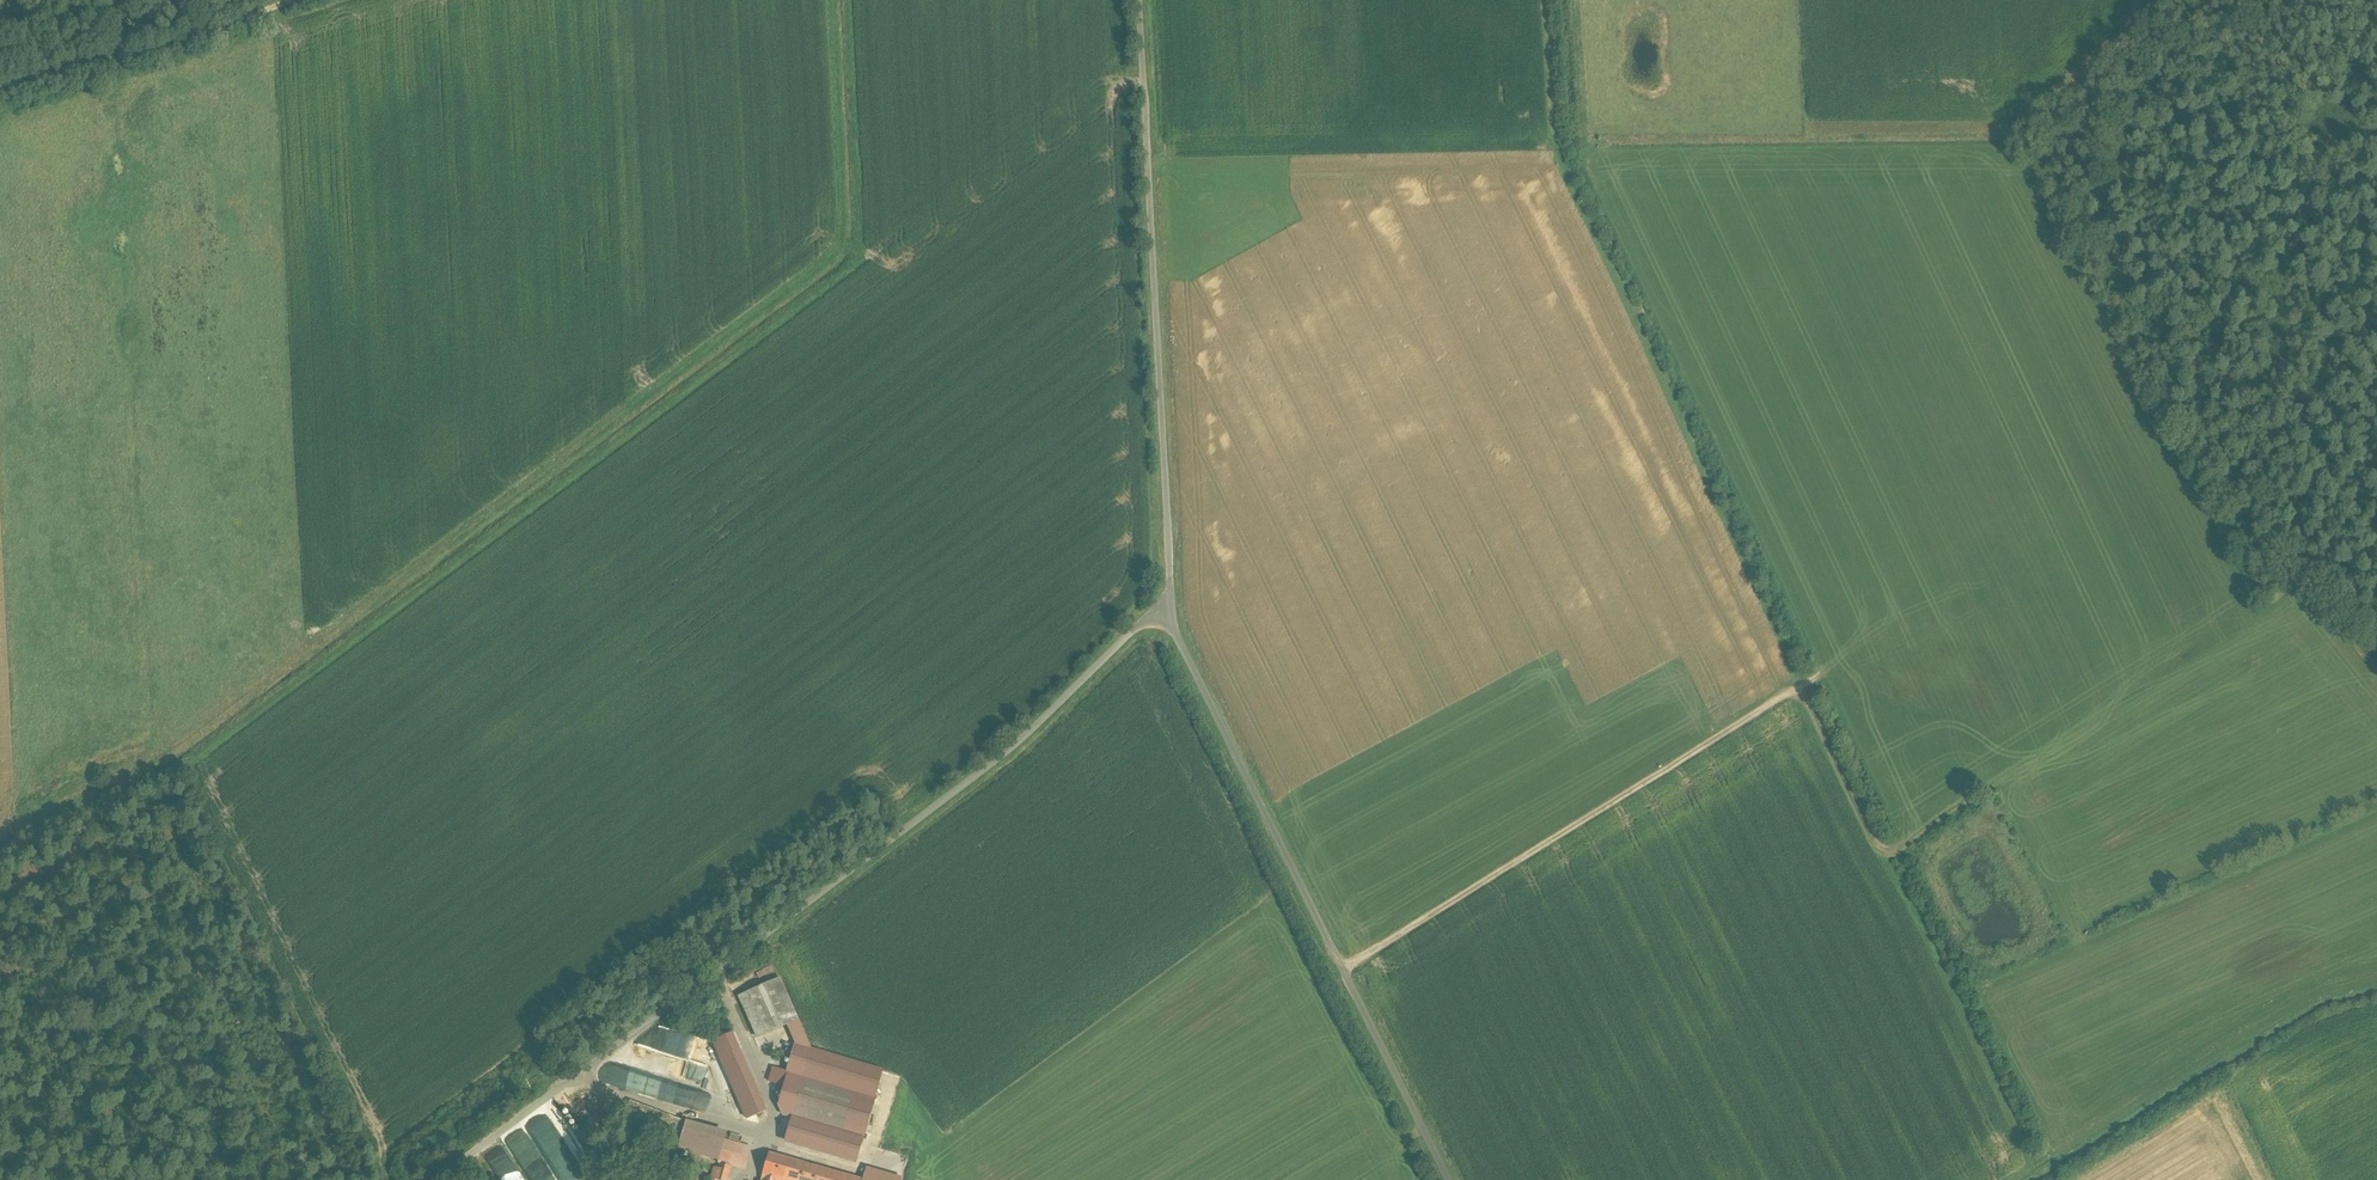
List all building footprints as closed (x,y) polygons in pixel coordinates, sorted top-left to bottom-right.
[(780,978),(740,996),(758,1039),(799,1021),(780,978)] [(723,1045),(706,1052),(726,1098),(742,1090),(723,1045)] [(885,1069),(798,1045),(779,1114),(845,1133),(845,1132),(866,1138),(885,1069)] [(725,1137),(631,1101),(627,1112),(647,1119),(645,1125),(701,1147),(704,1139),(722,1146),(725,1137)] [(749,1147),(727,1141),(721,1163),(743,1169),(749,1147)] [(771,1153),(764,1179),(864,1179),(771,1153)]
